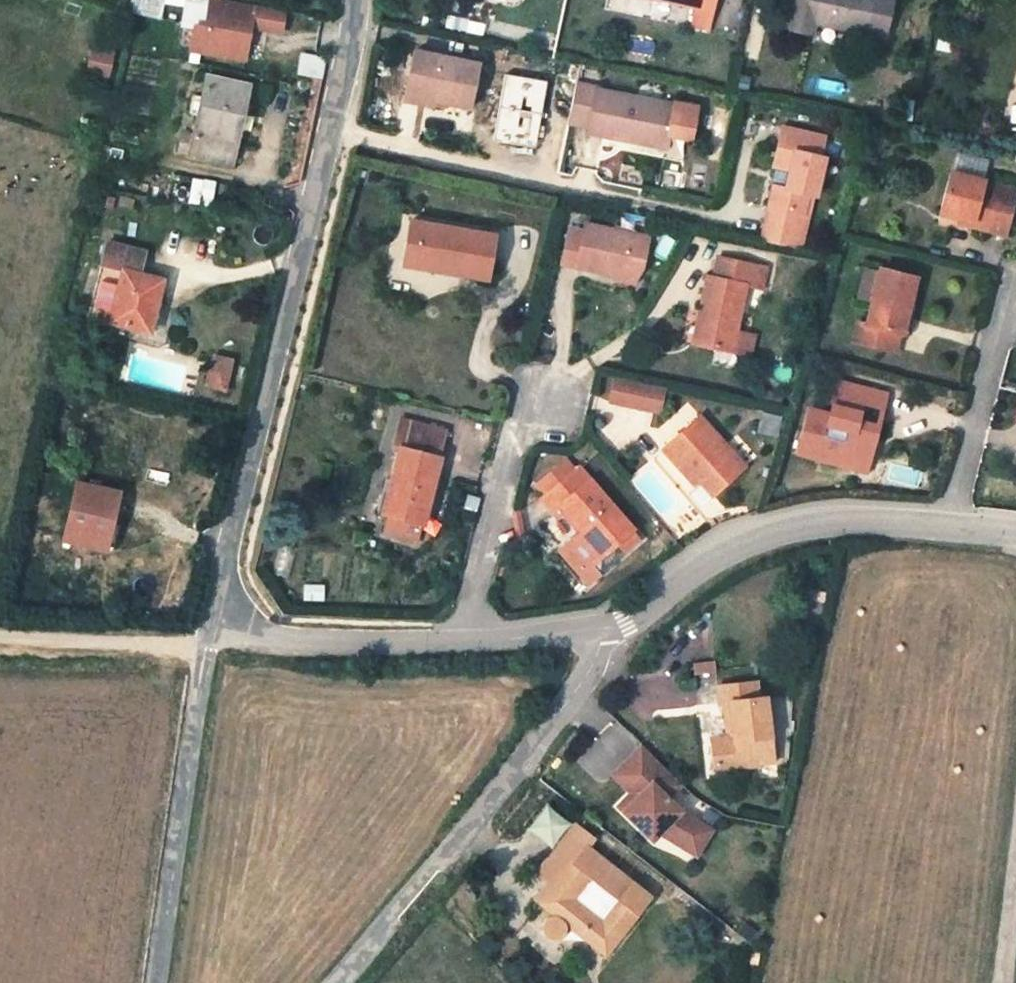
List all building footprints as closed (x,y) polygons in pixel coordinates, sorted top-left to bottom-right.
[(216,9),(218,0),(160,0),(158,11),(156,18),(190,25),(195,5),(216,9)] [(496,3),(524,9),(526,0),(496,0),(496,3)] [(637,7),(714,27),(709,43),(725,47),(736,0),(638,0),(637,7)] [(798,37),(826,43),(829,30),(899,45),(902,33),(894,32),(901,3),(888,0),(806,0),(798,37)] [(309,36),(313,18),(240,3),(235,31),(224,29),(219,53),(273,63),(279,30),(309,36)] [(114,75),(114,51),(91,50),(90,75),(114,75)] [(457,65),(451,99),(466,102),(465,109),(502,116),(509,75),(457,65)] [(281,89),(241,82),(229,135),(214,132),(209,152),(264,163),(281,89)] [(611,112),(615,93),(606,91),(596,130),(620,135),(625,115),(611,112)] [(629,96),(615,93),(611,112),(625,115),(620,135),(619,141),(667,151),(669,144),(700,150),(701,143),(723,146),(728,114),(705,110),(705,112),(628,100),(629,96)] [(465,109),(466,102),(451,99),(448,116),(464,119),(465,109)] [(849,149),(811,139),(808,159),(800,158),(796,173),(814,177),(812,192),(806,192),(799,218),(823,223),(829,202),(841,204),(849,169),(844,168),(849,149)] [(959,161),(955,178),(985,187),(990,168),(959,161)] [(985,187),(955,178),(944,217),(975,226),(973,234),(1006,242),(1015,205),(1015,196),(985,187)] [(530,234),(442,215),(434,246),(450,250),(446,269),(519,284),(530,234)] [(684,249),(620,233),(617,246),(604,241),(596,272),(666,288),(678,275),(684,249)] [(446,269),(450,250),(434,246),(429,266),(446,269)] [(169,255),(131,248),(112,330),(133,333),(134,327),(170,336),(174,310),(183,310),(188,285),(165,280),(169,255)] [(788,275),(742,266),(738,286),(731,285),(725,318),(728,319),(722,353),(754,357),(766,292),(784,295),(788,275)] [(900,341),(918,287),(879,275),(863,329),(857,327),(851,346),(893,358),(898,341),(900,341)] [(680,413),(685,388),(646,380),(641,405),(680,413)] [(690,415),(695,390),(685,388),(680,413),(690,415)] [(889,404),(836,388),(827,418),(808,411),(795,458),(866,479),(879,435),(861,429),(867,413),(885,417),(889,404)] [(1011,403),(1006,419),(1015,422),(1015,404),(1011,403)] [(729,497),(759,465),(710,418),(673,457),(700,484),(709,478),(729,497)] [(446,528),(464,462),(462,461),(469,435),(424,422),(417,449),(423,451),(414,484),(408,483),(399,515),(413,519),(407,538),(439,547),(444,527),(446,528)] [(563,492),(593,472),(586,462),(556,482),(563,492)] [(644,539),(598,469),(593,472),(563,492),(560,494),(570,510),(576,506),(594,533),(570,549),(588,576),(612,560),(626,551),(631,559),(648,548),(643,540),(644,539)] [(112,555),(127,491),(79,480),(64,543),(112,555)] [(751,684),(703,694),(709,718),(716,717),(722,743),(708,747),(715,779),(775,768),(761,701),(755,702),(751,684)] [(684,811),(671,798),(685,783),(644,744),(622,767),(646,790),(640,797),(635,791),(634,792),(621,806),(655,839),(662,831),(687,848),(703,823),(684,811)] [(646,790),(622,767),(615,774),(634,792),(635,791),(640,797),(646,790)] [(609,954),(655,897),(571,831),(539,871),(560,889),(546,906),(562,918),(558,919),(555,920),(551,924),(550,927),(549,931),(549,934),(551,937),(553,940),(557,942),(560,942),(564,942),(567,940),(570,938),(572,934),(573,929),(573,926),(609,954)]
